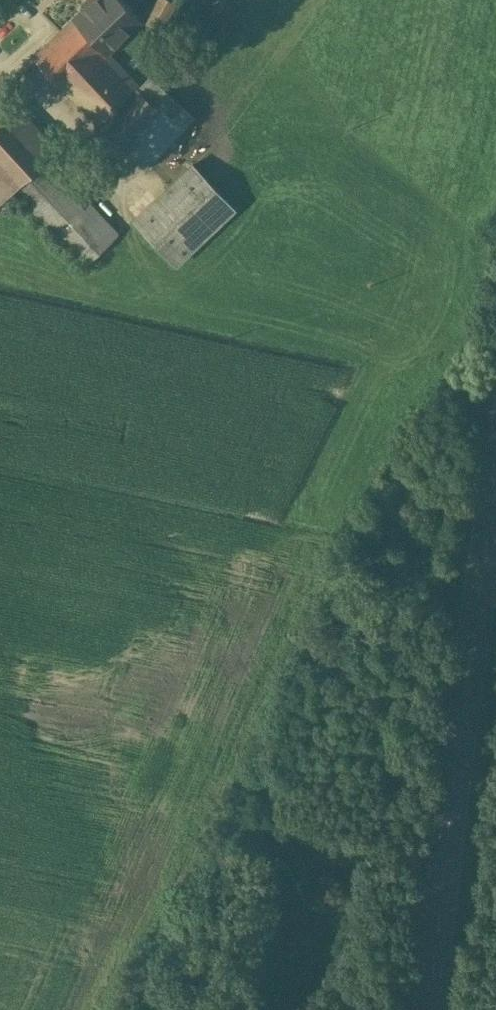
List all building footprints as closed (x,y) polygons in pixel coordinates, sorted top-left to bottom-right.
[(62,86),(101,50),(105,46),(109,50),(140,21),(120,0),(94,0),(35,56),(62,86)] [(165,21),(177,0),(176,0),(153,0),(147,10),(165,21)] [(136,87),(101,50),(62,86),(97,124),(136,87)] [(157,82),(150,76),(101,127),(145,169),(193,116),(157,82)] [(10,112),(0,121),(0,202),(16,187),(84,265),(121,234),(91,202),(85,209),(41,164),(49,153),(10,112)] [(193,165),(134,220),(176,264),(236,208),(193,165)]
